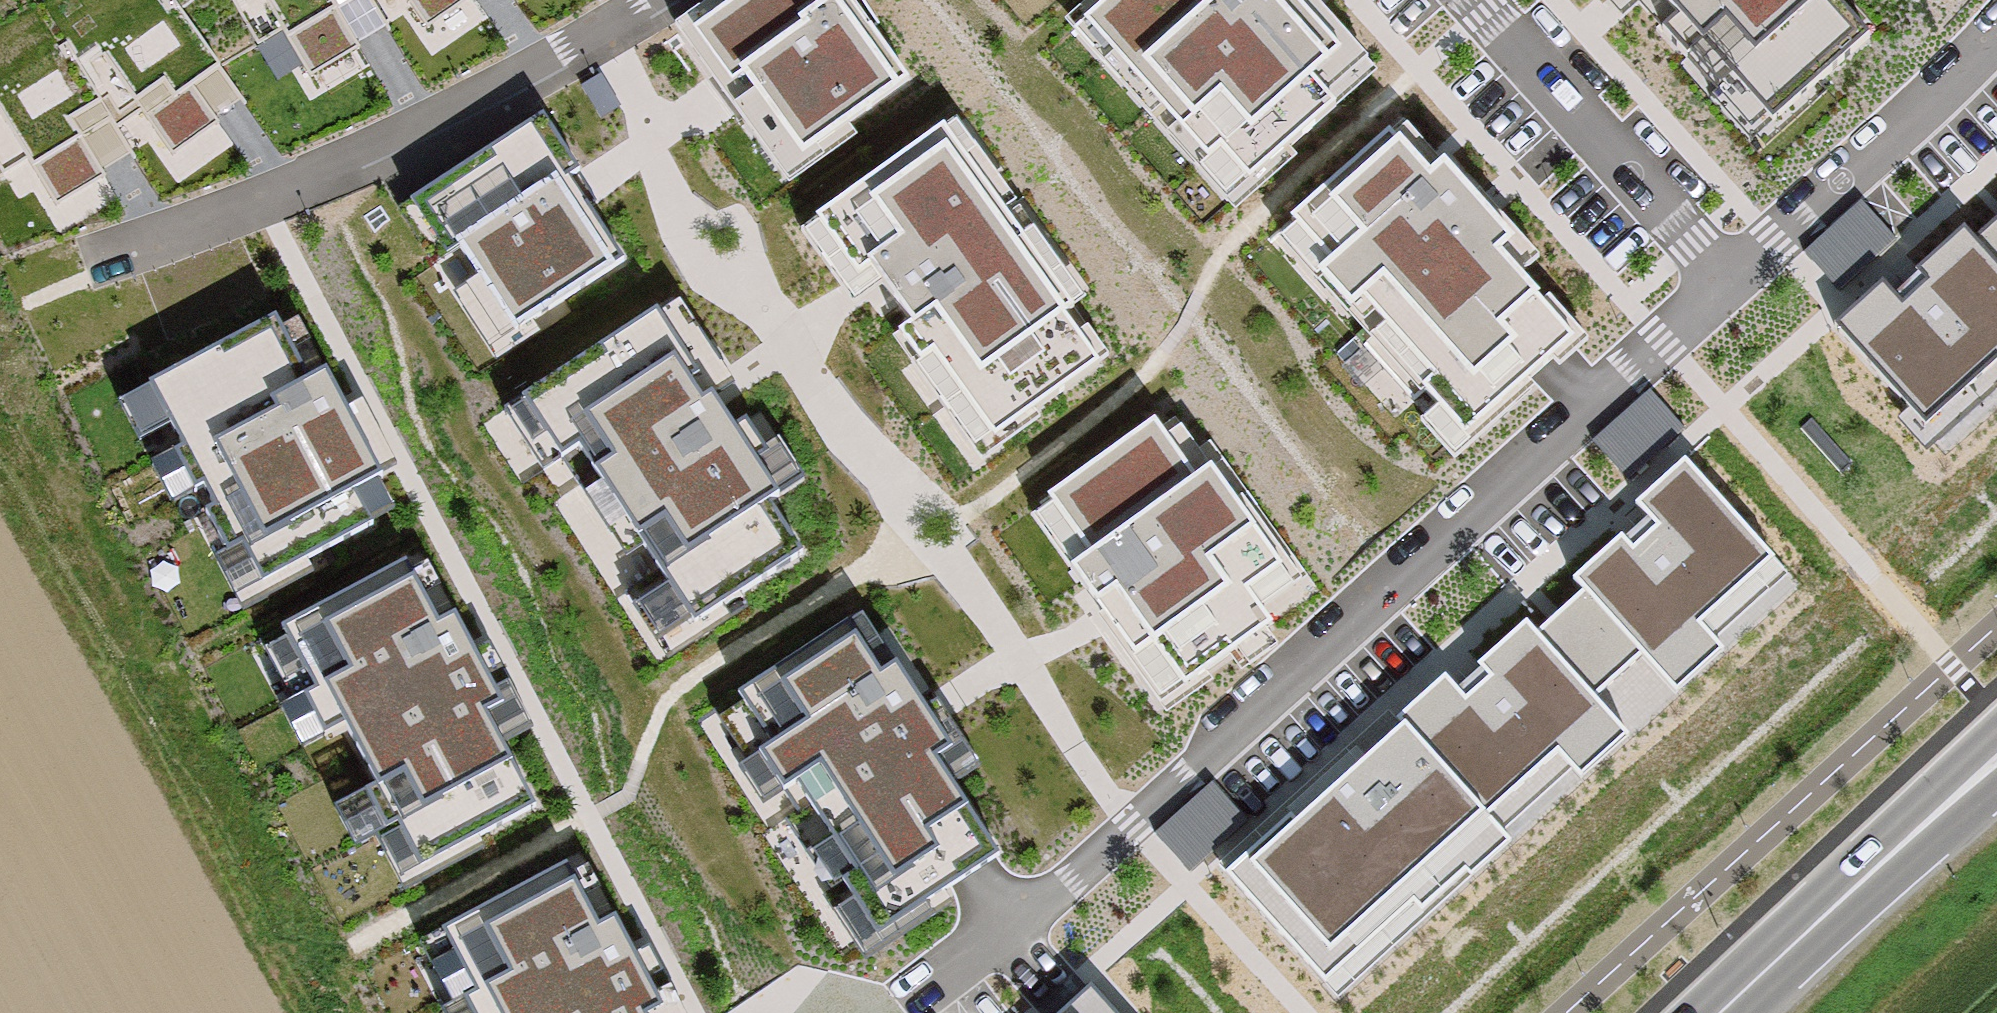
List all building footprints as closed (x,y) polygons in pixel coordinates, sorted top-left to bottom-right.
[(115,124),(139,106),(173,149),(215,117),(189,83),(217,61),(173,0),(152,0),(74,57),(99,99),(115,124)] [(358,41),(334,0),(234,0),(257,38),(284,22),(312,68),(358,41)] [(429,19),(454,0),(414,0),(429,19)] [(787,168),(689,33),(735,0),(704,0),(669,25),(776,175),(787,168)] [(849,0),(735,0),(689,33),(787,168),(898,87),(840,7),(849,0)] [(1323,109),(1298,81),(1328,54),(1280,0),(1279,0),(1104,0),(1081,22),(1128,75),(1121,81),(1151,115),(1158,108),(1173,125),(1166,132),(1198,167),(1210,156),(1237,186),(1323,109)] [(1328,54),(1298,81),(1323,109),(1369,71),(1305,0),(1280,0),(1328,54)] [(1607,17),(1621,4),(1648,34),(1666,18),(1649,0),(1592,0),(1607,17)] [(1853,44),(1813,0),(1649,0),(1666,18),(1648,34),(1671,59),(1686,46),(1760,126),(1805,85),(1853,44)] [(102,172),(69,116),(99,99),(65,41),(0,79),(0,167),(1,169),(28,153),(56,199),(102,172)] [(1686,46),(1671,59),(1750,149),(1812,93),(1805,85),(1760,126),(1686,46)] [(527,317),(618,260),(564,177),(574,171),(538,115),(422,187),(456,239),(450,243),(453,247),(474,278),(508,329),(527,317)] [(1390,123),(1376,138),(1418,181),(1432,169),(1390,123)] [(933,134),(979,197),(969,204),(983,223),(992,216),(1015,247),(1005,254),(1028,288),(1038,281),(1063,316),(1077,304),(947,125),(933,134)] [(989,440),(1090,371),(1054,322),(1063,316),(1038,281),(1028,288),(1005,254),(1015,247),(992,216),(983,223),(969,204),(979,197),(933,134),(811,219),(853,277),(865,268),(876,283),(906,325),(893,333),(914,364),(927,355),(989,440)] [(1281,224),(1322,271),(1311,281),(1357,333),(1346,342),(1402,404),(1413,394),(1430,413),(1455,442),(1563,342),(1486,256),(1500,244),(1432,169),(1418,181),(1376,138),(1281,224)] [(450,243),(456,239),(422,187),(392,207),(429,263),(453,247),(450,243)] [(1854,212),(1796,262),(1829,301),(1888,252),(1854,212)] [(1965,248),(1953,235),(1905,278),(1908,281),(1946,323),(1922,344),(1885,303),(1873,289),(1825,332),(1917,434),(1987,369),(1996,378),(1996,377),(1996,217),(1965,248)] [(845,305),(876,283),(865,268),(853,277),(811,219),(794,231),(845,305)] [(1311,281),(1322,271),(1281,224),(1265,241),(1305,286),(1311,281)] [(1486,256),(1509,282),(1523,269),(1500,244),(1486,256)] [(508,329),(474,278),(450,294),(493,358),(535,329),(527,317),(508,329)] [(1908,281),(1885,303),(1922,344),(1946,323),(1908,281)] [(706,395),(709,399),(729,385),(667,299),(651,311),(688,371),(680,376),(697,401),(706,395)] [(651,311),(498,408),(537,468),(555,457),(604,532),(625,519),(663,581),(688,622),(731,595),(797,554),(764,502),(774,496),(753,462),(763,456),(758,448),(740,421),(728,429),(709,399),(706,395),(697,401),(680,376),(688,371),(651,311)] [(348,490),(376,476),(319,371),(306,378),(302,370),(278,325),(273,316),(147,381),(180,444),(172,449),(193,487),(199,484),(210,504),(204,507),(225,547),(236,541),(258,582),(301,560),(367,524),(348,490)] [(1063,316),(1054,322),(1090,371),(1099,364),(1063,316)] [(278,325),(302,370),(316,362),(292,318),(278,325)] [(927,355),(914,364),(976,451),(989,440),(927,355)] [(167,419),(147,381),(114,397),(135,435),(167,419)] [(1641,400),(1586,449),(1617,484),(1672,435),(1641,400)] [(1455,442),(1430,413),(1413,429),(1445,463),(1460,448),(1455,442)] [(1165,424),(1150,435),(1187,486),(1201,475),(1273,573),(1239,597),(1249,611),(1292,582),(1201,447),(1187,456),(1165,424)] [(1108,630),(1159,701),(1261,629),(1239,597),(1273,573),(1201,475),(1187,486),(1150,435),(1145,428),(1043,498),(1084,556),(1065,570),(1091,605),(1099,600),(1116,624),(1108,630)] [(763,456),(753,462),(774,496),(797,482),(771,440),(758,448),(763,456)] [(193,487),(172,449),(148,462),(168,501),(193,487)] [(1281,826),(1217,882),(1315,991),(1403,913),(1412,922),(1461,880),(1450,869),(1483,841),(1473,830),(1549,761),(1558,771),(1600,733),(1576,707),(1630,660),(1650,681),(1696,639),(1692,633),(1763,568),(1675,470),(1625,513),(1638,527),(1674,567),(1650,589),(1614,549),(1611,546),(1565,587),(1576,600),(1530,641),(1517,627),(1467,672),(1470,675),(1507,716),(1484,737),(1447,696),(1436,685),(1388,726),(1395,734),(1355,770),(1286,831),(1281,826)] [(1025,510),(1065,570),(1084,556),(1043,498),(1025,510)] [(1638,527),(1614,549),(1650,589),(1674,567),(1638,527)] [(258,582),(236,541),(225,547),(211,554),(239,606),(306,570),(301,560),(258,582)] [(448,614),(433,622),(399,561),(279,626),(312,685),(298,692),(320,733),(339,723),(371,784),(360,790),(381,828),(393,821),(418,867),(531,806),(480,712),(497,703),(448,614)] [(1696,639),(1704,647),(1776,583),(1763,568),(1692,633),(1696,639)] [(731,595),(688,622),(663,581),(627,604),(663,661),(742,612),(731,595)] [(858,614),(841,624),(875,675),(890,665),(858,614)] [(841,624),(733,692),(766,743),(754,751),(779,789),(792,808),(781,816),(830,889),(843,881),(876,930),(992,850),(930,759),(946,749),(890,665),(875,675),(841,624)] [(312,685),(279,626),(256,637),(287,698),(298,692),(312,685)] [(1696,639),(1650,681),(1668,701),(1715,658),(1696,639)] [(298,692),(287,698),(274,705),(295,746),(320,733),(298,692)] [(914,701),(946,749),(930,759),(947,784),(973,767),(925,694),(914,701)] [(1600,733),(1558,771),(1563,776),(1571,786),(1613,748),(1600,733)] [(779,789),(754,751),(733,767),(757,803),(779,789)] [(1286,831),(1355,770),(1338,752),(1206,871),(1217,882),(1281,826),(1286,831)] [(1473,830),(1486,844),(1563,776),(1558,771),(1549,761),(1473,830)] [(1205,786),(1149,837),(1182,873),(1238,822),(1205,786)] [(371,833),(381,828),(360,790),(332,805),(352,843),(371,833)] [(381,828),(371,833),(396,880),(418,867),(393,821),(381,828)] [(1461,880),(1466,885),(1498,857),(1483,841),(1450,869),(1461,880)] [(658,1005),(611,915),(594,924),(561,861),(437,927),(471,990),(460,996),(469,1012),(644,1012),(643,1012),(658,1005)] [(1403,913),(1315,991),(1328,1007),(1466,885),(1461,880),(1412,922),(1403,913)] [(876,930),(852,895),(827,913),(859,959),(943,900),(936,889),(876,930)] [(471,990),(437,927),(413,940),(449,1002),(460,996),(471,990)] [(1081,994),(1059,1012),(1097,1012),(1081,994)] [(460,996),(449,1002),(435,1009),(438,1012),(469,1012),(460,996)]
